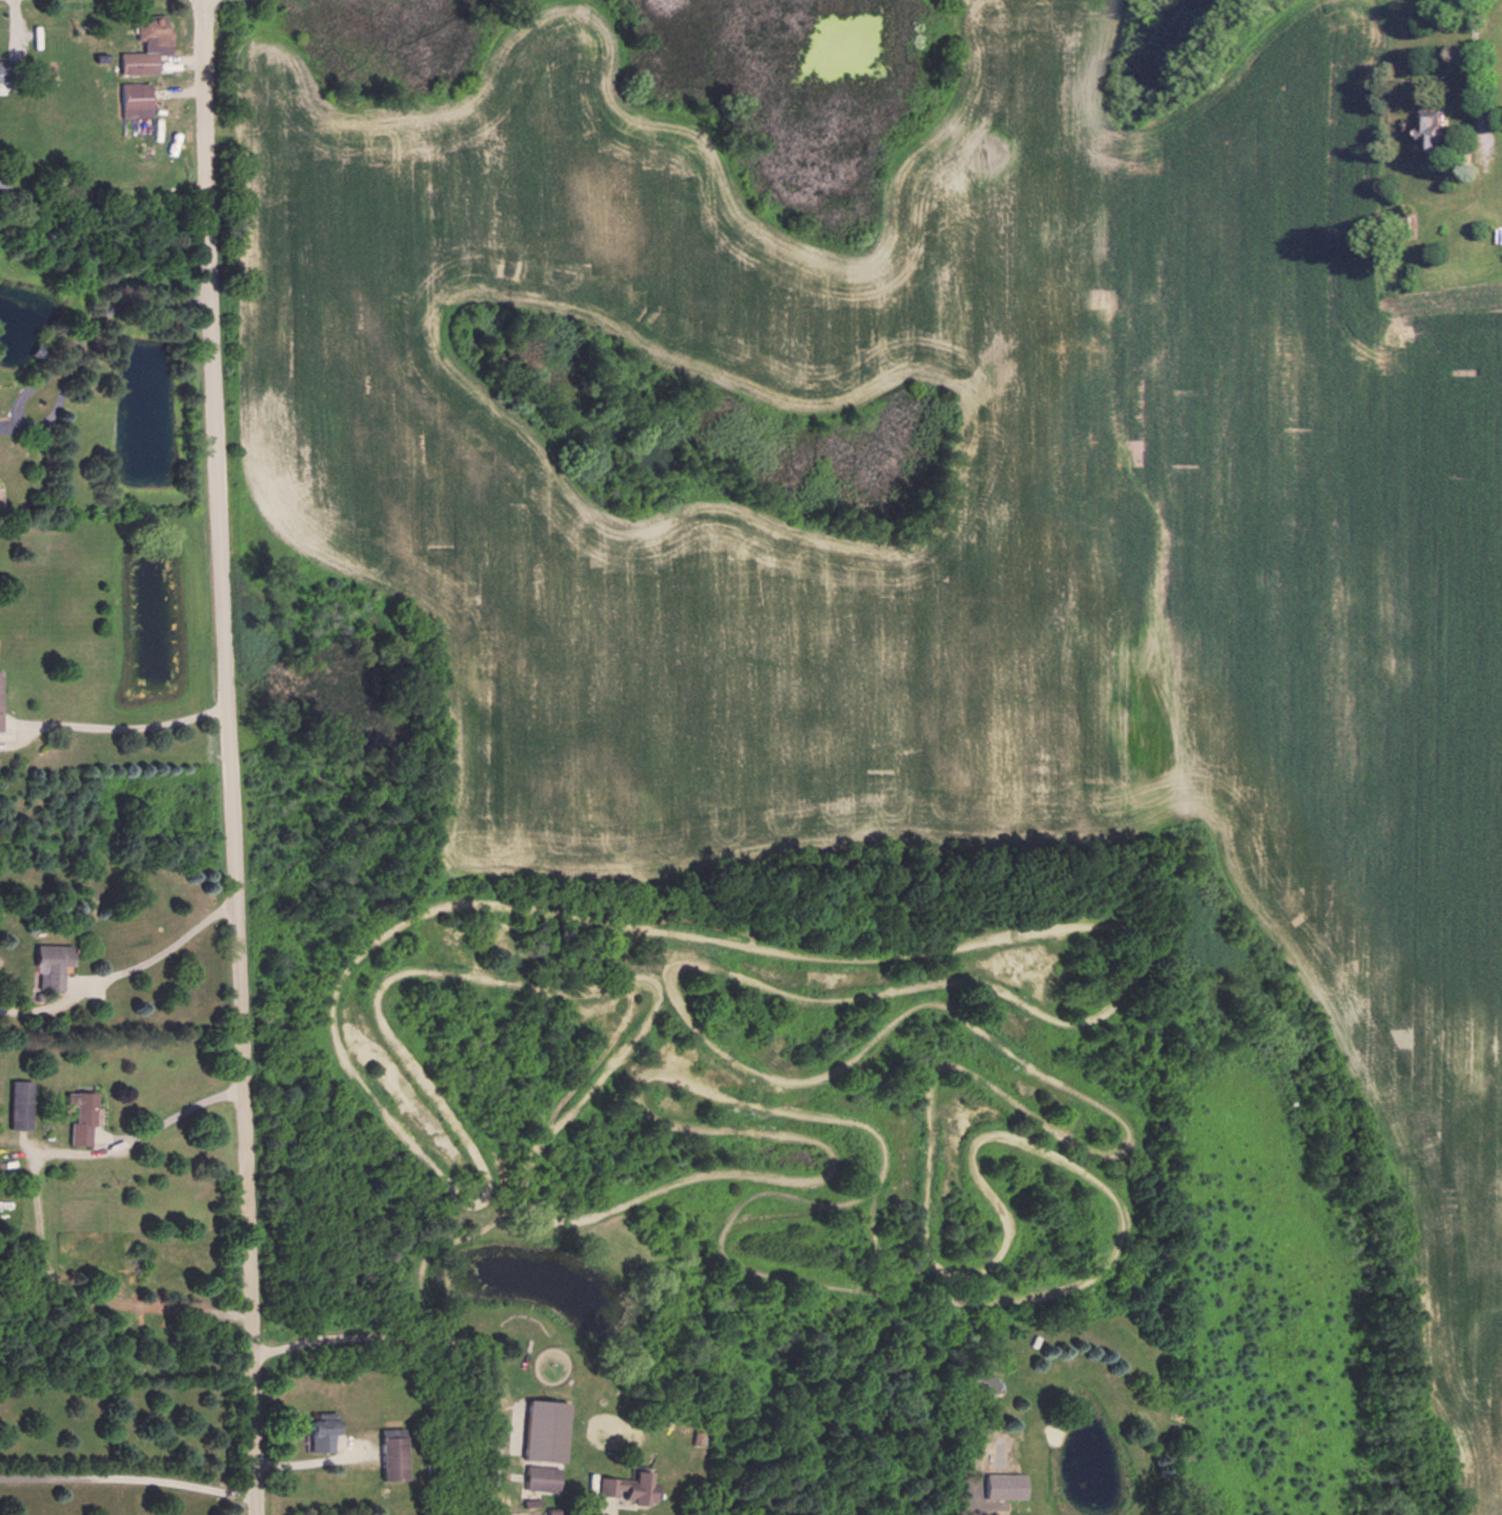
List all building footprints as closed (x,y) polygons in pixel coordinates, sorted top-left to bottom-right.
[(134,17),(161,16),(162,28),(168,28),(168,46),(151,47),(151,41),(135,41),(134,17)] [(118,54),(155,53),(155,74),(119,75),(118,54)] [(94,62),(105,62),(105,54),(93,55),(94,62)] [(7,82),(0,82),(0,62),(21,62),(21,79),(7,79),(7,82)] [(119,84),(147,83),(148,116),(120,117),(119,84)] [(1442,151),(1441,124),(1442,124),(1441,110),(1420,111),(1422,139),(1424,139),(1425,152),(1442,151)] [(8,188),(0,188),(0,169),(8,169),(8,188)] [(60,991),(61,966),(69,966),(69,945),(33,945),(33,972),(42,972),(42,990),(60,991)] [(93,1093),(63,1092),(63,1105),(72,1105),(72,1122),(67,1121),(67,1145),(88,1145),(88,1123),(93,1123),(93,1093)] [(997,1384),(978,1365),(965,1379),(984,1398),(997,1384)] [(308,1452),(331,1451),(330,1435),(334,1435),(334,1419),(307,1420),(308,1452)] [(379,1481),(403,1480),(402,1436),(378,1437),(379,1481)] [(557,1492),(558,1467),(522,1466),(522,1491),(557,1492)] [(595,1477),(593,1495),(613,1497),(614,1490),(621,1491),(620,1502),(651,1504),(653,1482),(647,1482),(648,1472),(631,1470),(630,1480),(595,1477)] [(984,1497),(1027,1496),(1026,1473),(984,1475),(984,1497)]
